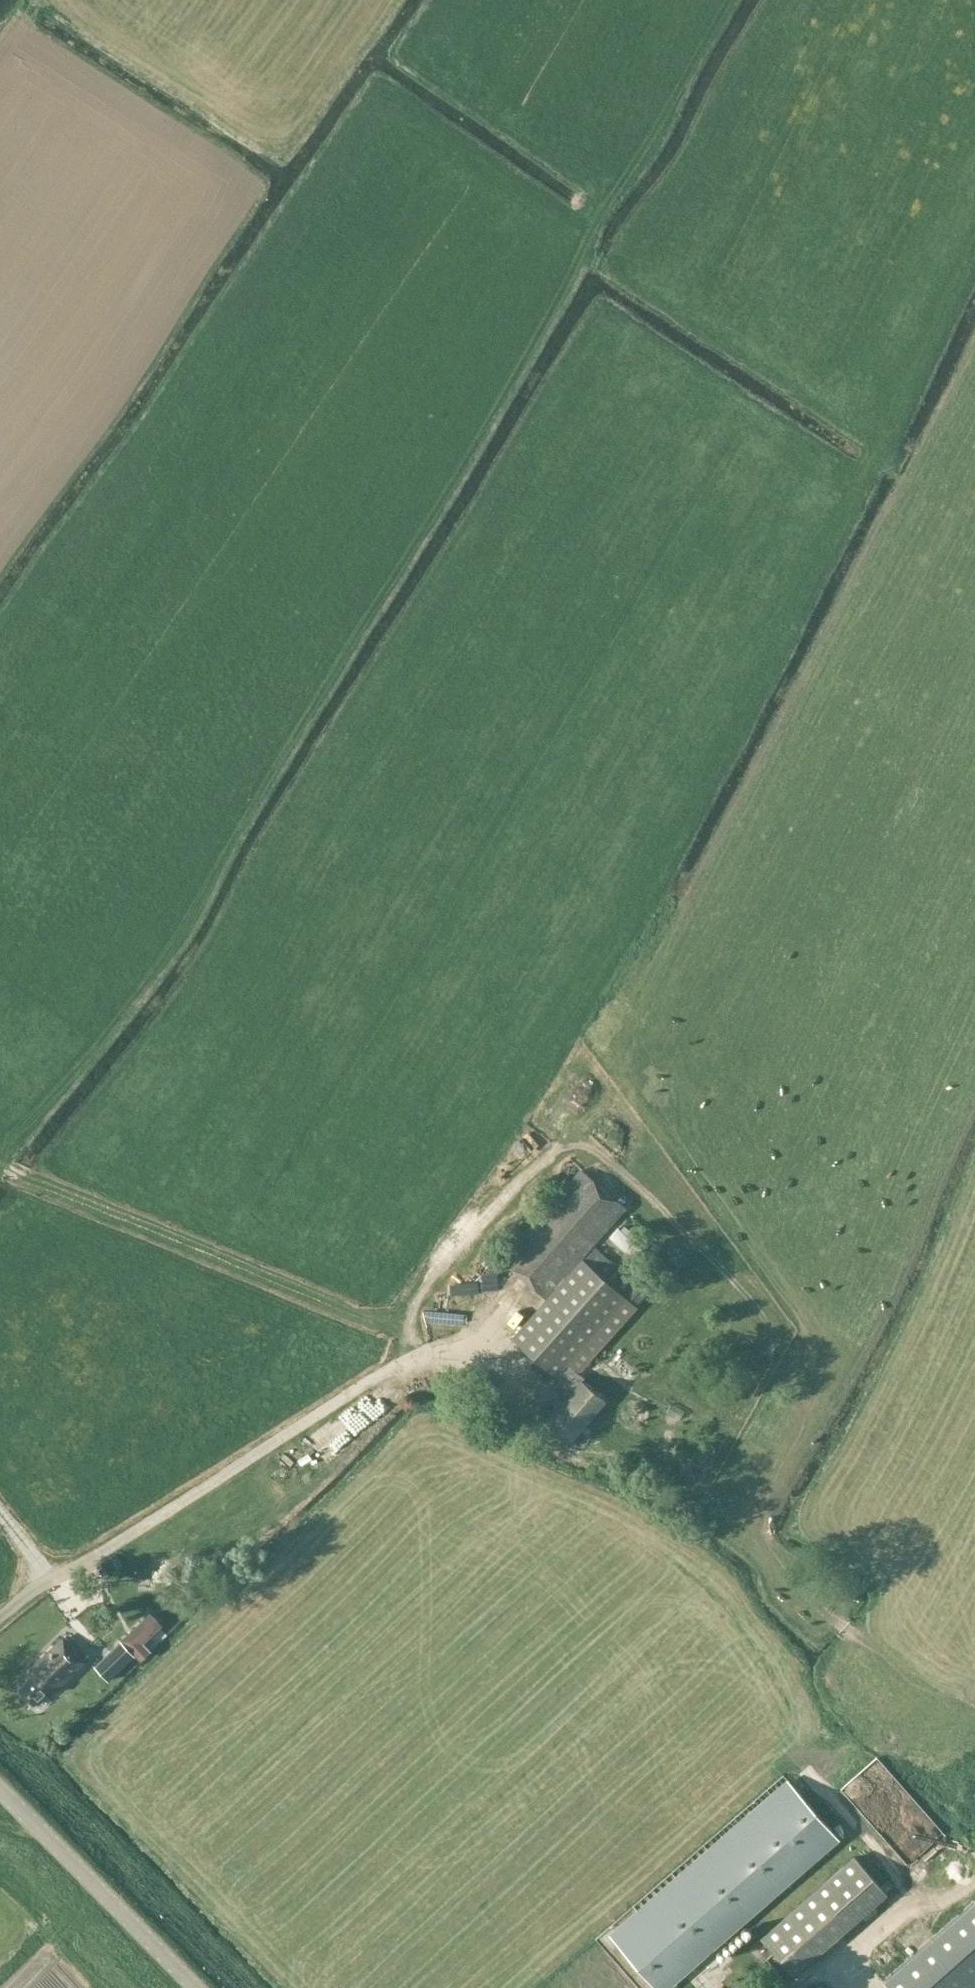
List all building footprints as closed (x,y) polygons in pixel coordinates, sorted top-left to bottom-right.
[(503,1260),(546,1299),(625,1211),(581,1172),(503,1260)] [(606,1234),(617,1246),(626,1237),(615,1225),(606,1234)] [(636,1310),(583,1262),(514,1339),(573,1392),(546,1421),(581,1452),(590,1442),(580,1432),(605,1404),(581,1383),(586,1378),(580,1372),(636,1310)] [(134,1633),(91,1668),(112,1678),(146,1645),(134,1633)] [(32,1676),(19,1689),(34,1705),(51,1688),(55,1692),(86,1662),(64,1639),(29,1672),(32,1676)] [(797,1791),(619,1946),(656,1987),(659,1987),(835,1834),(797,1791)] [(760,1941),(778,1960),(871,1878),(853,1859),(760,1941)] [(886,1894),(871,1878),(778,1960),(793,1977),(886,1894)] [(884,1982),(890,1987),(974,1987),(974,1902),(884,1982)]
